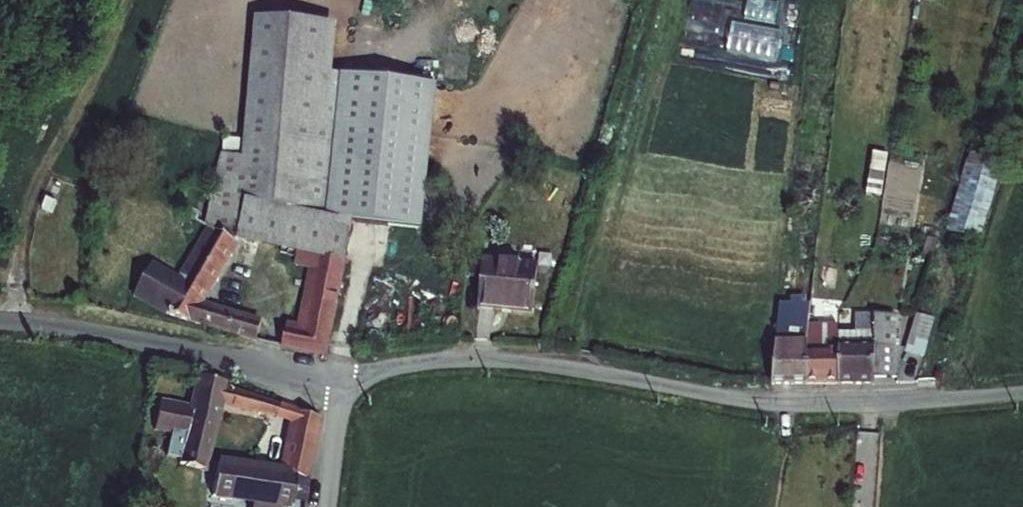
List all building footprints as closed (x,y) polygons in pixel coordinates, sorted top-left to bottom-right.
[(240,199),(326,218),(339,72),(332,71),(336,25),(256,17),(244,158),(240,199)] [(436,84),(339,72),(326,218),(351,224),(421,228),(436,84)] [(873,150),(870,192),(887,193),(891,152),(873,150)] [(351,224),(326,218),(240,199),(244,158),(221,153),(209,206),(204,226),(208,229),(178,278),(150,264),(133,297),(167,317),(251,340),(325,355),(351,224)] [(999,164),(970,154),(947,229),(976,238),(999,164)] [(56,202),(46,198),(42,209),(52,213),(56,202)] [(200,224),(181,213),(177,221),(196,232),(200,224)] [(537,266),(481,261),(476,308),(531,314),(537,266)] [(831,289),(814,287),(810,316),(828,318),(831,289)] [(835,354),(835,380),(872,380),(872,377),(894,377),(894,309),(854,311),(854,328),(835,328),(835,354)] [(934,317),(917,312),(910,336),(927,340),(934,317)] [(776,333),(771,380),(804,380),(806,354),(810,322),(782,322),(780,333),(776,333)] [(806,354),(804,380),(835,380),(835,354),(806,354)] [(182,434),(178,458),(177,464),(203,469),(219,401),(275,416),(278,405),(224,388),(226,383),(196,376),(189,405),(158,399),(153,429),(170,432),(182,434)] [(292,422),(295,411),(278,405),(275,416),(292,422)] [(303,506),(318,417),(313,416),(295,411),(292,422),(281,473),(216,464),(212,494),(303,506)] [(182,434),(170,432),(166,454),(168,455),(168,456),(178,458),(182,434)]
